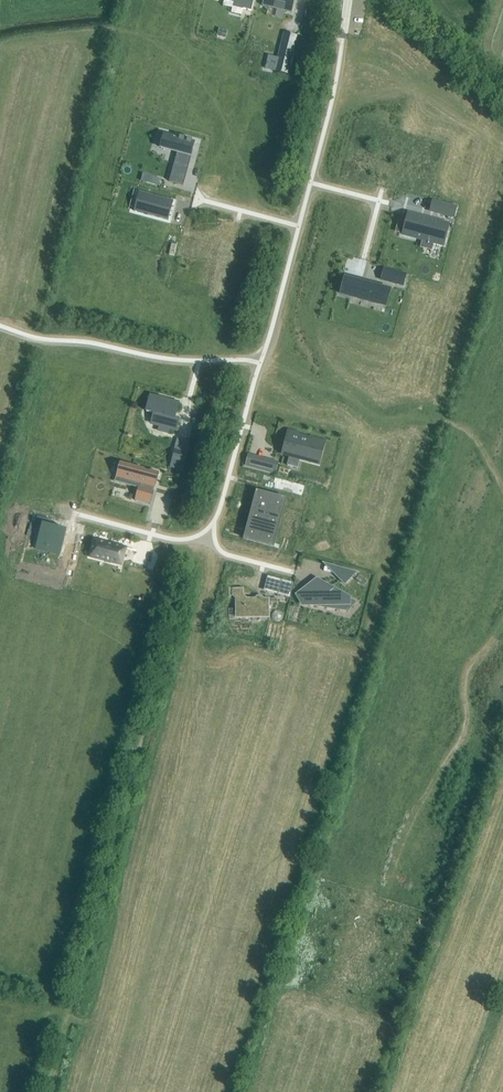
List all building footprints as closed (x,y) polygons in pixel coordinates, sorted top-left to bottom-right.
[(224,0),(234,2),(233,7),(243,9),(251,11),(254,0),(224,0)] [(262,6),(292,13),(295,0),(264,0),(262,6)] [(217,36),(225,38),(227,31),(219,29),(217,36)] [(281,45),(277,59),(284,61),(280,74),(287,76),(294,48),(281,45)] [(165,136),(162,149),(178,153),(175,164),(189,168),(192,157),(191,157),(195,143),(193,142),(193,141),(188,140),(188,141),(185,140),(185,139),(180,138),(180,139),(164,134),(164,135),(165,136)] [(171,175),(169,181),(183,185),(185,179),(171,175)] [(156,177),(154,185),(160,186),(162,179),(156,177)] [(229,195),(232,181),(220,178),(217,192),(229,195)] [(139,192),(134,211),(168,220),(173,201),(139,192)] [(458,206),(444,203),(441,212),(455,216),(458,206)] [(443,245),(448,224),(408,214),(403,234),(443,245)] [(403,285),(406,274),(384,268),(381,280),(403,285)] [(359,281),(352,279),(352,280),(345,278),(343,285),(341,294),(386,306),(390,290),(359,282),(359,281)] [(150,395),(146,412),(153,414),(150,423),(159,425),(157,430),(168,433),(170,428),(175,429),(178,419),(174,418),(178,403),(150,395)] [(284,448),(283,452),(290,454),(287,465),(298,468),(302,453),(314,456),(318,441),(297,436),(297,434),(289,431),(287,440),(284,448)] [(272,461),(248,455),(245,465),(269,471),(272,461)] [(172,460),(169,468),(182,472),(184,464),(172,460)] [(272,461),(269,471),(277,474),(280,463),(272,461)] [(118,469),(116,477),(122,478),(122,479),(139,483),(135,500),(136,500),(136,499),(149,502),(148,504),(150,504),(154,491),(153,491),(154,487),(155,488),(159,473),(132,466),(133,465),(120,462),(118,469)] [(275,477),(272,488),(302,495),(304,485),(275,477)] [(258,495),(247,537),(271,543),(283,501),(258,495)] [(37,517),(35,526),(41,527),(36,545),(61,552),(67,530),(50,525),(51,520),(37,517)] [(95,540),(91,556),(121,564),(125,548),(136,551),(112,544),(95,540)] [(153,555),(161,557),(165,545),(156,542),(153,555)] [(60,575),(72,577),(75,559),(62,557),(60,575)] [(54,580),(57,568),(42,564),(41,567),(32,564),(30,573),(54,580)] [(340,569),(337,579),(344,586),(355,574),(356,572),(340,569)] [(278,594),(281,581),(267,577),(264,590),(278,594)] [(317,578),(295,595),(301,607),(349,607),(349,597),(317,578)] [(281,581),(278,594),(289,596),(292,584),(281,581)] [(235,599),(234,614),(268,614),(269,599),(254,599),(247,599),(235,599)] [(278,640),(280,628),(270,627),(268,638),(278,640)]
